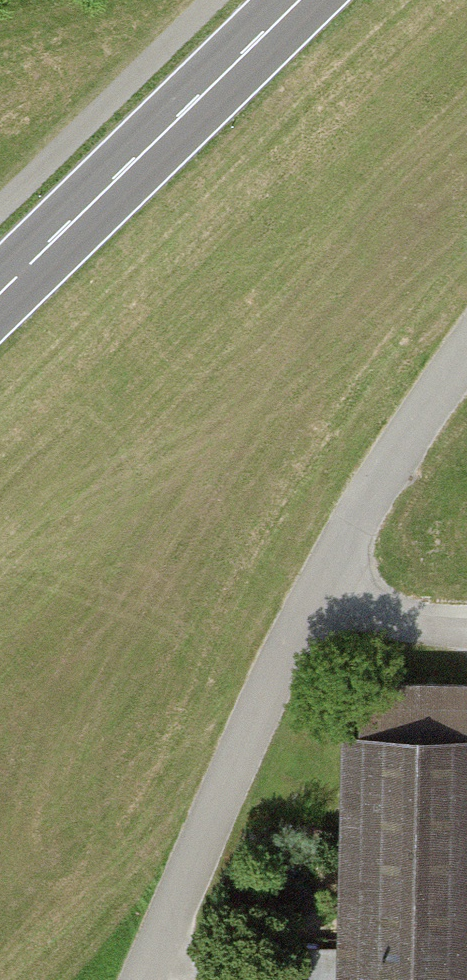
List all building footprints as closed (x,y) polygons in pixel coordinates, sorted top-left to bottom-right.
[(361,736),(357,979),(466,979),(466,738),(361,736)]
